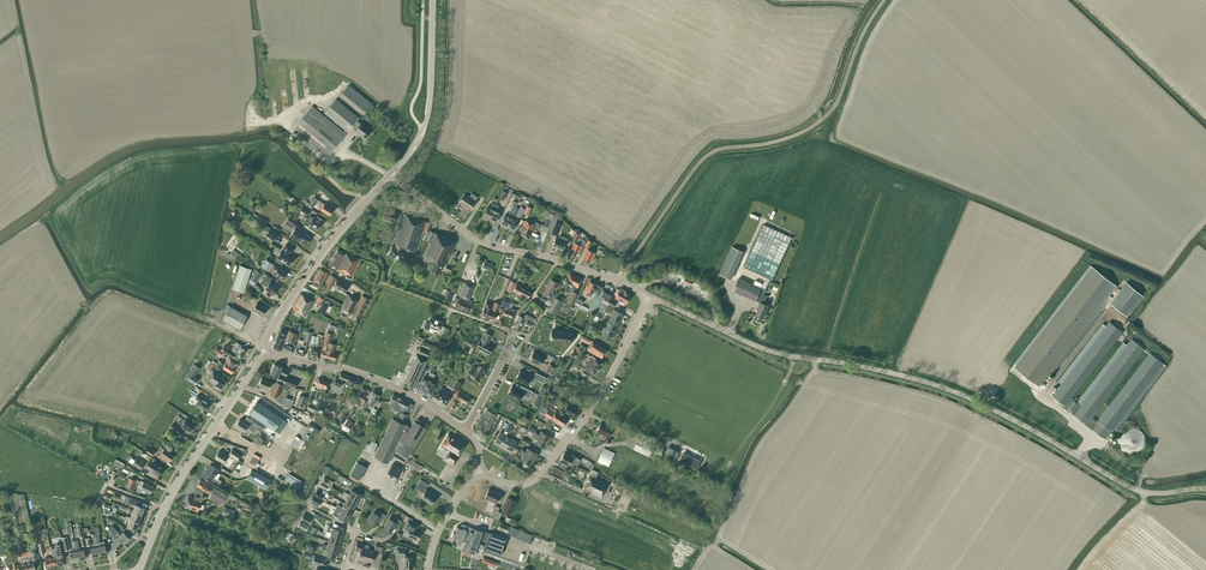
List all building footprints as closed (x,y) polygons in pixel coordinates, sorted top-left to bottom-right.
[(340,95),(363,114),(372,104),(349,85),(340,95)] [(365,138),(371,131),(361,122),(360,124),(356,121),(359,118),(335,99),(324,113),(344,130),(343,131),(312,106),(293,129),(326,157),(346,133),(345,133),(346,131),(347,132),(352,126),(355,129),(354,130),(365,138)] [(469,196),(464,193),(458,202),(469,210),(478,197),(471,193),(469,196)] [(324,204),(321,202),(314,197),(309,203),(309,204),(313,207),(316,202),(320,205),(318,207),(320,209),(329,215),(333,209),(324,203),(324,204)] [(482,217),(489,220),(495,205),(492,203),(491,207),(488,206),(482,217)] [(299,210),(307,215),(311,210),(302,205),(299,210)] [(495,205),(489,220),(494,222),(500,211),(496,210),(498,206),(495,205)] [(513,213),(506,228),(512,230),(517,220),(516,219),(518,215),(521,217),(525,208),(520,206),(519,209),(516,207),(513,213)] [(385,209),(383,218),(393,222),(396,213),(385,209)] [(232,216),(238,220),(242,213),(236,210),(232,216)] [(500,225),(506,228),(513,213),(510,211),(508,215),(505,214),(500,225)] [(542,229),(551,233),(557,216),(548,212),(542,229)] [(431,223),(403,214),(393,242),(396,243),(394,247),(391,246),(388,254),(404,260),(407,252),(403,250),(403,249),(415,253),(416,250),(417,250),(423,231),(428,233),(431,223)] [(321,223),(313,217),(312,217),(310,216),(308,218),(303,215),(300,221),(302,222),(302,223),(308,227),(310,224),(317,229),(321,223)] [(303,226),(296,221),(289,217),(287,221),(293,225),(300,230),(303,226)] [(517,233),(528,238),(532,231),(531,231),(534,224),(525,220),(522,226),(521,226),(517,233)] [(552,233),(556,235),(560,225),(556,223),(552,233)] [(259,231),(265,235),(274,241),(279,233),(270,227),(264,224),(259,231)] [(755,314),(763,318),(767,310),(766,309),(768,306),(763,303),(766,296),(763,294),(770,279),(772,280),(792,237),(763,224),(744,267),(766,277),(763,284),(761,289),(758,287),(760,282),(755,280),(753,285),(738,278),(733,290),(755,300),(759,302),(757,307),(758,307),(755,314)] [(311,237),(301,230),(300,232),(293,228),(288,235),(297,241),(299,240),(306,245),(311,237)] [(431,270),(438,273),(442,264),(444,266),(455,242),(430,231),(425,240),(430,243),(422,261),(433,266),(431,270)] [(555,238),(552,245),(563,249),(565,242),(566,238),(559,235),(558,239),(555,238)] [(576,240),(576,241),(575,243),(574,242),(569,253),(575,256),(576,253),(579,254),(582,247),(582,246),(585,240),(579,238),(578,241),(576,240)] [(277,257),(289,265),(294,258),(289,255),(293,249),(286,244),(282,250),(277,257)] [(718,273),(731,279),(743,251),(731,245),(718,273)] [(329,264),(352,276),(361,258),(346,252),(346,253),(337,249),(329,264)] [(582,260),(588,263),(589,260),(591,261),(595,254),(587,249),(582,260)] [(268,271),(273,264),(267,260),(262,267),(268,271)] [(482,267),(491,270),(493,264),(485,260),(482,267)] [(251,268),(240,265),(232,288),(244,291),(251,268)] [(274,273),(282,279),(286,273),(278,267),(278,268),(274,265),(273,267),(276,270),(274,273)] [(1116,285),(1090,266),(1015,363),(1018,364),(1015,368),(1038,385),(1041,382),(1043,384),(1107,302),(1104,300),(1116,285)] [(320,269),(314,280),(314,281),(312,285),(318,288),(326,272),(320,269)] [(250,279),(256,282),(261,273),(256,270),(250,279)] [(562,285),(568,288),(570,284),(577,287),(581,279),(569,272),(566,278),(562,285)] [(336,278),(330,274),(323,285),(329,289),(332,285),(344,292),(348,285),(337,279),(335,278),(336,278)] [(261,283),(266,286),(265,289),(273,294),(278,287),(269,282),(271,279),(266,275),(261,283)] [(547,299),(552,302),(555,297),(557,298),(558,296),(551,292),(557,283),(550,279),(544,292),(549,295),(547,299)] [(506,290),(511,291),(515,283),(510,281),(506,290)] [(455,303),(455,306),(469,311),(473,301),(469,299),(474,286),(464,282),(459,295),(460,296),(458,299),(454,297),(452,302),(455,303)] [(600,295),(602,291),(601,290),(602,287),(589,282),(587,285),(586,285),(584,290),(587,291),(586,294),(590,296),(592,292),(595,293),(589,308),(597,311),(602,300),(604,297),(600,295)] [(1110,302),(1127,316),(1143,295),(1127,282),(1110,302)] [(531,291),(516,284),(512,291),(527,298),(531,291)] [(614,298),(625,304),(630,295),(624,292),(625,291),(620,288),(618,290),(617,289),(615,292),(617,293),(614,298)] [(604,297),(602,300),(614,306),(616,302),(609,299),(612,293),(603,290),(602,291),(600,295),(604,297)] [(566,303),(571,306),(578,294),(573,291),(566,303)] [(300,293),(291,308),(305,316),(314,301),(300,293)] [(347,294),(339,310),(350,315),(351,314),(359,318),(369,298),(362,295),(359,300),(347,294)] [(321,305),(325,300),(318,296),(315,301),(321,305)] [(560,300),(557,298),(555,297),(552,302),(547,311),(553,314),(560,300)] [(319,312),(323,314),(330,302),(326,299),(319,312)] [(501,313),(501,314),(512,318),(515,310),(508,307),(509,303),(502,300),(498,312),(501,313)] [(481,315),(494,319),(500,304),(494,302),(493,304),(486,301),(481,315)] [(257,302),(253,310),(262,315),(266,308),(257,302)] [(222,319),(239,328),(246,315),(229,306),(222,319)] [(613,309),(609,318),(618,323),(623,314),(613,309)] [(513,327),(519,330),(522,322),(531,326),(533,322),(535,318),(525,314),(523,317),(518,315),(513,327)] [(442,332),(444,327),(441,325),(442,322),(430,317),(427,323),(425,322),(423,327),(424,327),(424,328),(428,330),(429,328),(438,332),(438,331),(442,332)] [(1071,398),(1123,331),(1105,317),(1047,392),(1073,412),(1071,413),(1104,439),(1117,422),(1124,427),(1170,368),(1150,353),(1097,421),(1091,417),(1144,348),(1127,335),(1075,401),(1071,398)] [(609,318),(605,327),(614,331),(618,323),(609,318)] [(335,331),(337,326),(330,323),(327,328),(335,331)] [(614,331),(605,327),(601,336),(610,340),(614,331)] [(272,347),(280,350),(288,331),(281,328),(279,333),(278,333),(272,347)] [(296,333),(288,330),(284,342),(281,349),(292,353),(295,344),(293,344),(296,333)] [(310,341),(312,335),(313,332),(306,331),(306,333),(304,341),(310,342),(310,341)] [(491,335),(484,331),(476,348),(487,354),(491,346),(487,343),(491,335)] [(572,336),(570,333),(551,331),(550,333),(550,336),(549,339),(569,342),(571,340),(572,336)] [(320,355),(334,360),(336,353),(332,352),(335,344),(328,342),(331,333),(329,333),(326,332),(323,342),(324,342),(322,349),(320,355)] [(587,350),(601,359),(606,350),(592,341),(587,350)] [(235,354),(241,358),(247,348),(236,342),(230,351),(223,346),(221,350),(233,358),(235,354)] [(294,353),(304,356),(306,345),(297,343),(294,353)] [(404,381),(414,386),(426,359),(427,356),(430,352),(420,347),(417,352),(420,353),(419,356),(416,354),(404,381)] [(309,356),(318,358),(320,350),(311,348),(309,356)] [(533,352),(529,360),(539,365),(543,357),(533,352)] [(588,376),(591,372),(594,374),(601,362),(591,356),(584,368),(582,372),(588,376)] [(222,368),(231,373),(235,368),(234,367),(237,362),(229,357),(222,368)] [(211,363),(215,365),(214,366),(220,370),(224,363),(214,358),(211,363)] [(562,367),(568,371),(573,362),(567,358),(562,367)] [(545,372),(553,375),(558,366),(550,363),(545,372)] [(184,377),(194,384),(198,378),(194,375),(199,367),(193,364),(184,377)] [(274,364),(270,373),(278,376),(276,380),(287,384),(287,385),(295,388),(298,381),(286,376),(288,370),(274,364)] [(476,368),(472,366),(469,373),(473,375),(472,377),(475,378),(474,379),(479,381),(485,369),(480,366),(479,367),(477,366),(476,368)] [(215,385),(221,389),(227,379),(221,375),(222,374),(213,368),(206,380),(214,385),(215,385)] [(418,388),(430,394),(436,383),(432,381),(435,374),(429,371),(426,378),(423,377),(418,388)] [(519,371),(515,379),(527,385),(529,381),(534,383),(536,379),(543,383),(546,378),(535,372),(532,377),(531,377),(531,376),(519,371)] [(343,380),(342,382),(345,383),(344,383),(345,383),(346,384),(347,385),(347,387),(350,388),(352,383),(350,382),(350,381),(359,385),(361,380),(340,372),(338,378),(343,380)] [(345,383),(344,383),(345,383),(342,382),(342,380),(336,377),(333,383),(330,389),(341,393),(345,383)] [(261,378),(258,384),(267,388),(269,386),(273,388),(270,395),(276,397),(282,384),(275,381),(274,384),(270,382),(261,378)] [(315,386),(325,391),(329,382),(318,378),(315,386)] [(453,387),(458,391),(462,384),(457,381),(453,387)] [(370,391),(362,386),(356,394),(361,397),(362,395),(364,397),(367,393),(368,394),(370,391)] [(512,386),(508,394),(520,400),(524,392),(512,386)] [(439,390),(434,396),(446,404),(450,397),(452,394),(441,387),(439,390)] [(559,392),(549,387),(546,393),(556,398),(559,392)] [(203,398),(198,395),(198,394),(194,391),(193,393),(196,396),(195,398),(198,400),(196,404),(205,410),(210,404),(202,399),(203,398)] [(380,395),(372,391),(366,402),(365,402),(363,406),(366,407),(368,404),(372,406),(374,403),(377,405),(379,401),(377,400),(380,395)] [(471,398),(458,391),(453,399),(448,406),(453,409),(459,400),(467,404),(471,398)] [(405,408),(408,401),(400,397),(400,398),(393,394),(390,401),(391,402),(390,405),(393,406),(393,408),(398,411),(399,410),(401,411),(396,420),(392,418),(374,456),(388,463),(394,449),(402,433),(404,430),(405,431),(407,426),(403,424),(408,415),(406,414),(408,410),(405,408)] [(295,405),(302,408),(306,397),(299,395),(295,405)] [(285,397),(282,403),(291,407),(293,401),(285,397)] [(565,402),(566,400),(563,399),(560,404),(565,406),(563,410),(572,415),(576,408),(565,402)] [(249,414),(249,413),(274,430),(282,418),(257,401),(249,414)] [(309,403),(307,409),(315,412),(317,406),(309,403)] [(558,411),(556,410),(554,412),(551,410),(553,408),(548,406),(547,408),(548,409),(544,415),(550,419),(563,427),(568,419),(557,412),(558,411)] [(487,410),(482,419),(491,423),(496,414),(487,410)] [(181,425),(190,431),(195,424),(186,418),(185,420),(181,417),(178,421),(182,424),(181,425)] [(239,419),(235,425),(244,431),(246,428),(253,432),(256,428),(260,431),(262,427),(246,417),(243,421),(239,419)] [(487,432),(491,423),(482,419),(478,427),(487,432)] [(350,429),(353,423),(348,420),(344,426),(350,429)] [(402,433),(394,449),(407,457),(425,428),(428,425),(419,420),(417,424),(415,423),(416,422),(414,421),(410,428),(407,426),(405,431),(404,430),(402,433)] [(600,422),(596,431),(608,437),(610,433),(616,436),(620,427),(615,425),(613,428),(600,422)] [(169,427),(177,433),(181,428),(172,423),(169,427)] [(363,428),(363,427),(360,425),(355,432),(360,435),(364,428),(363,428)] [(1118,437),(1118,441),(1118,445),(1120,448),(1122,451),(1125,453),(1128,454),(1132,455),(1135,454),(1139,453),(1141,451),(1144,448),(1145,445),(1146,441),(1145,437),(1144,434),(1141,431),(1139,429),(1135,428),(1132,427),(1128,428),(1125,429),(1122,431),(1120,434),(1118,437)] [(493,443),(499,446),(506,435),(500,431),(493,443)] [(535,432),(533,434),(548,443),(551,437),(541,431),(539,434),(535,432)] [(266,439),(270,442),(274,436),(270,433),(266,439)] [(445,459),(453,464),(466,443),(456,437),(455,438),(448,434),(438,448),(448,454),(445,459)] [(548,443),(533,434),(532,436),(536,439),(534,442),(544,448),(548,443)] [(511,438),(506,435),(499,446),(504,449),(511,438)] [(633,449),(650,457),(656,445),(639,436),(633,449)] [(511,438),(504,449),(510,453),(517,441),(511,438)] [(366,450),(373,453),(378,443),(371,440),(366,450)] [(145,451),(152,455),(155,451),(148,447),(147,448),(145,451)] [(173,455),(164,449),(162,447),(160,450),(157,453),(160,455),(159,456),(166,461),(167,459),(170,461),(173,455)] [(668,447),(664,454),(675,459),(678,452),(668,447)] [(521,449),(520,451),(534,460),(537,454),(527,448),(525,451),(521,449)] [(603,448),(597,461),(608,466),(614,453),(603,448)] [(229,454),(237,460),(241,455),(232,449),(229,454)] [(214,457),(223,463),(227,456),(219,450),(214,457)] [(534,460),(520,451),(518,453),(522,456),(520,459),(531,465),(534,460)] [(564,452),(559,461),(572,467),(573,464),(576,466),(581,458),(571,452),(570,455),(564,452)] [(680,460),(697,468),(700,461),(683,453),(680,460)] [(132,464),(141,469),(145,463),(137,458),(132,464)] [(152,470),(160,475),(164,469),(153,462),(151,465),(154,467),(152,470)] [(210,464),(202,476),(210,482),(218,470),(210,464)] [(388,474),(398,478),(403,468),(393,464),(388,474)] [(264,472),(268,475),(272,468),(268,465),(264,472)] [(271,480),(252,469),(247,477),(266,488),(271,480)] [(582,490),(590,493),(601,498),(608,483),(595,477),(597,472),(592,469),(590,475),(589,474),(582,490)] [(126,487),(132,489),(136,480),(130,478),(126,487)] [(200,479),(196,486),(209,493),(211,489),(212,490),(208,497),(221,504),(227,494),(214,487),(213,488),(212,487),(213,486),(200,479)] [(421,497),(431,504),(436,496),(425,489),(428,484),(420,479),(415,487),(423,493),(421,497)] [(140,488),(149,493),(153,486),(141,480),(138,486),(141,487),(140,488)] [(319,486),(327,490),(329,486),(321,482),(319,486)] [(500,494),(488,488),(484,498),(496,503),(500,494)] [(344,492),(343,494),(357,502),(361,495),(351,490),(349,494),(344,492)] [(354,508),(357,502),(343,494),(342,497),(346,499),(344,503),(354,508)] [(310,502),(318,507),(322,500),(314,495),(310,502)] [(188,496),(184,507),(191,509),(192,508),(198,510),(201,501),(202,498),(195,496),(195,498),(188,496)] [(135,506),(133,510),(133,511),(141,515),(144,507),(141,506),(142,502),(130,498),(128,503),(135,506)] [(516,501),(508,498),(501,511),(509,515),(516,501)] [(337,504),(336,507),(351,515),(354,508),(344,503),(342,507),(337,504)] [(490,515),(494,517),(497,511),(499,507),(495,505),(490,515)] [(225,507),(222,514),(231,518),(234,510),(225,507)] [(351,515),(336,507),(332,514),(338,517),(338,516),(347,521),(351,515)] [(133,511),(133,510),(128,508),(127,511),(132,513),(130,517),(130,518),(138,522),(141,515),(133,511)] [(367,522),(374,526),(378,519),(382,521),(385,515),(379,511),(377,514),(373,512),(367,522)] [(304,513),(300,520),(309,525),(313,517),(304,513)] [(125,515),(125,517),(124,518),(129,520),(127,525),(136,529),(138,522),(130,518),(130,517),(125,515)] [(383,528),(390,532),(394,525),(397,527),(401,521),(395,517),(393,520),(389,518),(383,528)] [(410,539),(411,536),(417,539),(420,531),(417,530),(419,524),(418,524),(418,523),(408,519),(404,529),(408,530),(405,537),(410,539)] [(306,531),(309,525),(300,520),(297,526),(306,531)] [(497,528),(511,534),(514,528),(500,522),(497,528)] [(499,556),(506,539),(489,533),(488,533),(482,531),(474,529),(461,524),(460,525),(459,527),(457,526),(455,527),(454,532),(453,532),(451,537),(457,539),(457,540),(457,541),(458,542),(460,543),(461,543),(462,542),(462,541),(463,542),(463,541),(465,542),(464,547),(465,548),(464,549),(466,550),(465,550),(474,553),(476,547),(499,556)] [(109,528),(113,532),(124,543),(129,538),(123,531),(120,534),(111,525),(109,528)] [(329,525),(326,533),(341,538),(343,531),(334,528),(334,527),(329,525)] [(113,532),(109,528),(107,530),(111,534),(110,535),(115,539),(112,542),(108,543),(110,550),(114,549),(114,548),(116,546),(118,549),(124,543),(113,532)] [(517,529),(514,536),(530,543),(533,536),(517,529)] [(330,537),(329,541),(339,544),(341,538),(326,533),(325,535),(330,537)] [(100,542),(98,535),(95,536),(99,555),(107,553),(104,541),(100,542)] [(62,537),(64,550),(70,549),(67,536),(62,537)] [(92,556),(99,555),(95,536),(93,536),(94,543),(95,547),(90,548),(92,556)] [(76,547),(74,540),(71,541),(73,547),(72,547),(73,551),(69,552),(71,561),(78,559),(76,551),(76,547)] [(76,547),(76,551),(78,559),(85,558),(83,549),(79,550),(77,540),(74,540),(76,547)] [(358,558),(364,560),(367,549),(368,546),(362,544),(362,542),(357,540),(355,550),(360,551),(358,558)] [(323,544),(322,546),(337,551),(339,544),(329,541),(327,545),(323,544)] [(367,549),(364,560),(371,562),(373,552),(378,554),(379,547),(375,545),(374,550),(367,549)] [(55,546),(50,547),(51,552),(52,556),(54,565),(62,563),(60,554),(57,555),(55,546)] [(335,558),(337,551),(322,546),(321,548),(326,550),(325,554),(335,558)] [(397,547),(396,555),(405,556),(406,555),(406,548),(397,547)] [(23,553),(27,569),(30,569),(35,569),(33,560),(30,561),(29,552),(23,553)] [(23,553),(19,554),(21,563),(18,564),(19,569),(27,569),(23,553)] [(524,565),(531,567),(534,556),(527,554),(524,565)] [(46,566),(54,565),(52,556),(45,558),(46,566)] [(313,562),(321,565),(323,559),(315,556),(313,562)] [(12,569),(10,563),(11,563),(10,557),(7,558),(2,560),(5,566),(7,569),(9,569),(12,569)] [(405,557),(404,567),(412,568),(413,558),(405,557)] [(484,557),(482,562),(496,567),(498,562),(484,557)]
